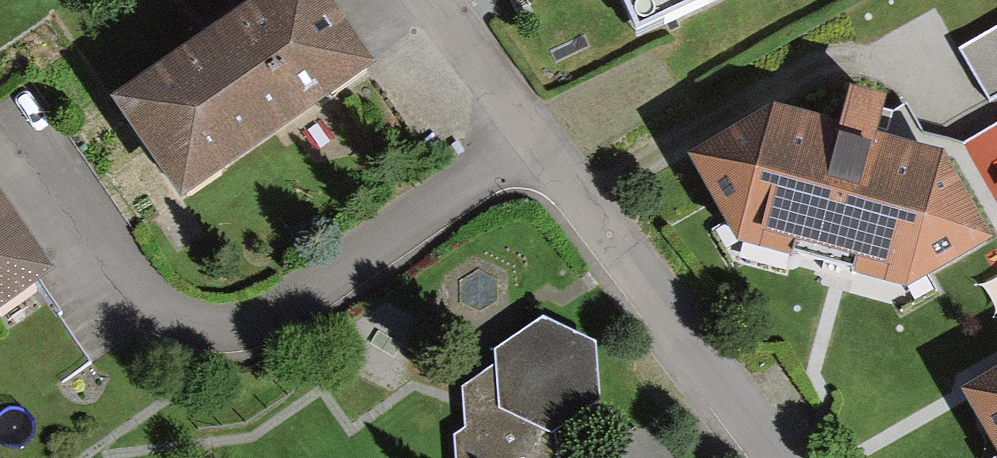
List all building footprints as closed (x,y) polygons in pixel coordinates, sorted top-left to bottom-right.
[(106,118),(168,209),(360,79),(306,0),(280,0),(106,118)] [(673,31),(741,0),(659,0),(673,31)] [(963,39),(986,93),(996,89),(996,25),(963,39)] [(996,193),(996,119),(968,133),(996,193)] [(932,168),(764,128),(675,176),(733,257),(901,297),(982,255),(932,168)] [(52,290),(0,213),(0,325),(52,290)] [(465,431),(454,440),(456,457),(557,457),(556,438),(601,407),(595,348),(544,323),(495,356),(495,369),(462,392),(465,431)] [(950,409),(983,457),(996,457),(996,386),(950,409)]
